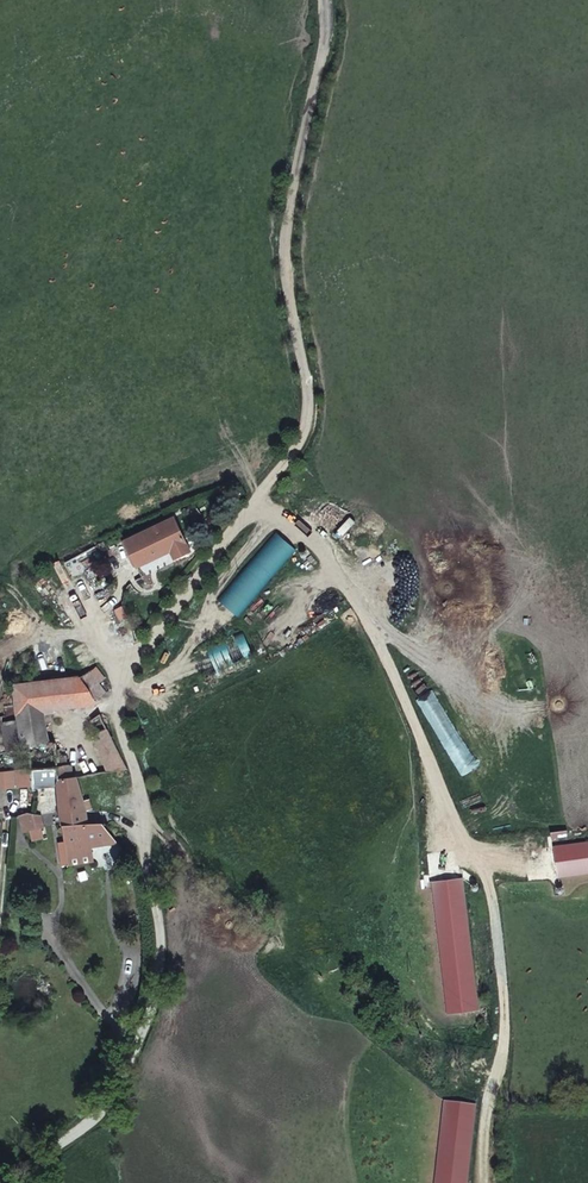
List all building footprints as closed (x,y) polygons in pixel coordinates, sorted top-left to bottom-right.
[(89,563),(101,589),(133,574),(137,580),(151,574),(136,541),(89,563)] [(133,574),(101,589),(104,596),(137,580),(133,574)] [(99,669),(97,664),(82,673),(93,673),(99,669)] [(79,674),(50,677),(34,679),(15,681),(22,744),(28,744),(30,763),(56,760),(53,732),(43,733),(40,706),(97,698),(91,686),(79,674)] [(110,723),(102,708),(95,715),(101,727),(110,723)] [(22,744),(18,710),(2,712),(6,746),(22,744)] [(110,723),(101,727),(107,738),(116,734),(110,723)] [(53,732),(56,760),(63,759),(59,731),(53,732)] [(57,766),(60,791),(63,808),(88,805),(78,765),(69,766),(57,766)] [(18,812),(22,827),(23,830),(29,828),(32,837),(43,835),(41,827),(43,825),(42,820),(40,812),(31,810),(30,809),(18,812)] [(91,816),(64,820),(66,840),(90,837),(117,834),(117,833),(113,826),(107,820),(103,818),(100,816),(96,816),(91,816)] [(92,857),(90,837),(66,840),(67,859),(92,857)]
